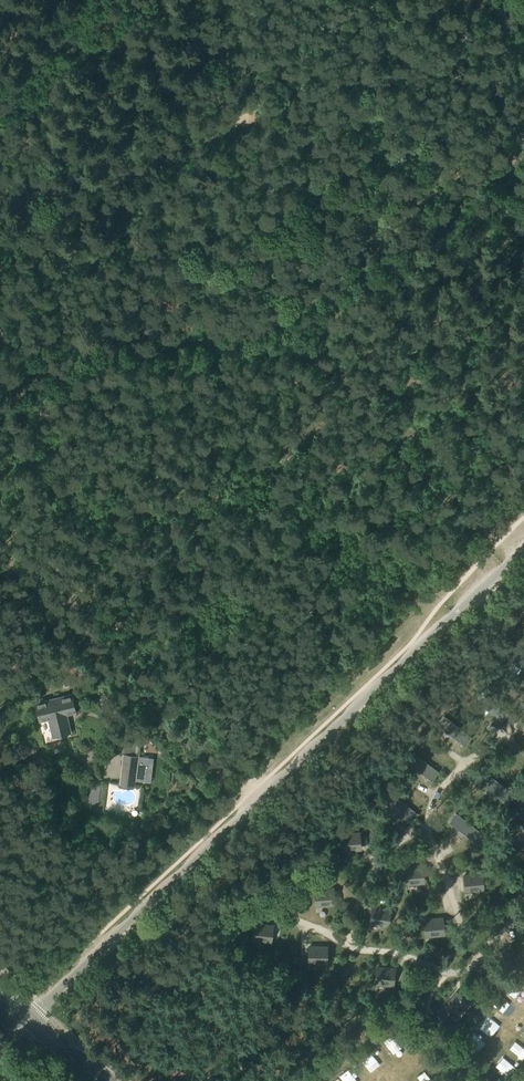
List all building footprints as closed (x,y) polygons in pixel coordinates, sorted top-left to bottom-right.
[(71,732),(67,715),(76,712),(71,695),(36,703),(40,721),(49,719),(52,733),(61,731),(62,734),(71,732)] [(451,721),(444,730),(465,746),(472,737),(451,721)] [(134,787),(138,756),(124,754),(120,785),(134,787)] [(418,756),(411,765),(432,780),(439,772),(418,756)] [(493,778),(486,787),(507,803),(514,794),(493,778)] [(397,798),(390,807),(411,823),(418,814),(397,798)] [(462,818),(455,826),(476,843),(483,834),(462,818)] [(514,824),(513,837),(522,838),(521,842),(523,842),(523,825),(514,824)] [(342,835),(341,835),(342,850),(343,850),(343,849),(360,848),(360,849),(359,833),(358,833),(358,834),(342,835)] [(407,869),(406,869),(407,884),(408,884),(424,882),(424,883),(425,883),(424,867),(423,867),(423,868),(407,869)] [(483,889),(482,874),(481,874),(464,876),(464,875),(464,876),(465,891),(466,891),(466,890),(482,889),(483,889)] [(334,887),(314,889),(315,907),(335,905),(334,887)] [(373,908),(372,907),(370,923),(371,923),(371,922),(387,925),(388,925),(390,910),(389,910),(389,911),(373,908)] [(425,920),(424,920),(426,936),(427,936),(427,935),(443,933),(443,934),(444,934),(442,918),(442,919),(425,921),(425,920)] [(255,924),(253,940),(254,940),(254,939),(270,941),(271,941),(273,926),(272,926),(272,927),(255,925),(255,924)] [(309,947),(308,963),(309,963),(309,962),(326,962),(326,963),(327,947),(326,947),(326,948),(309,948),(309,947)] [(377,968),(375,983),(376,983),(392,984),(392,985),(393,985),(394,969),(394,970),(377,968)]
